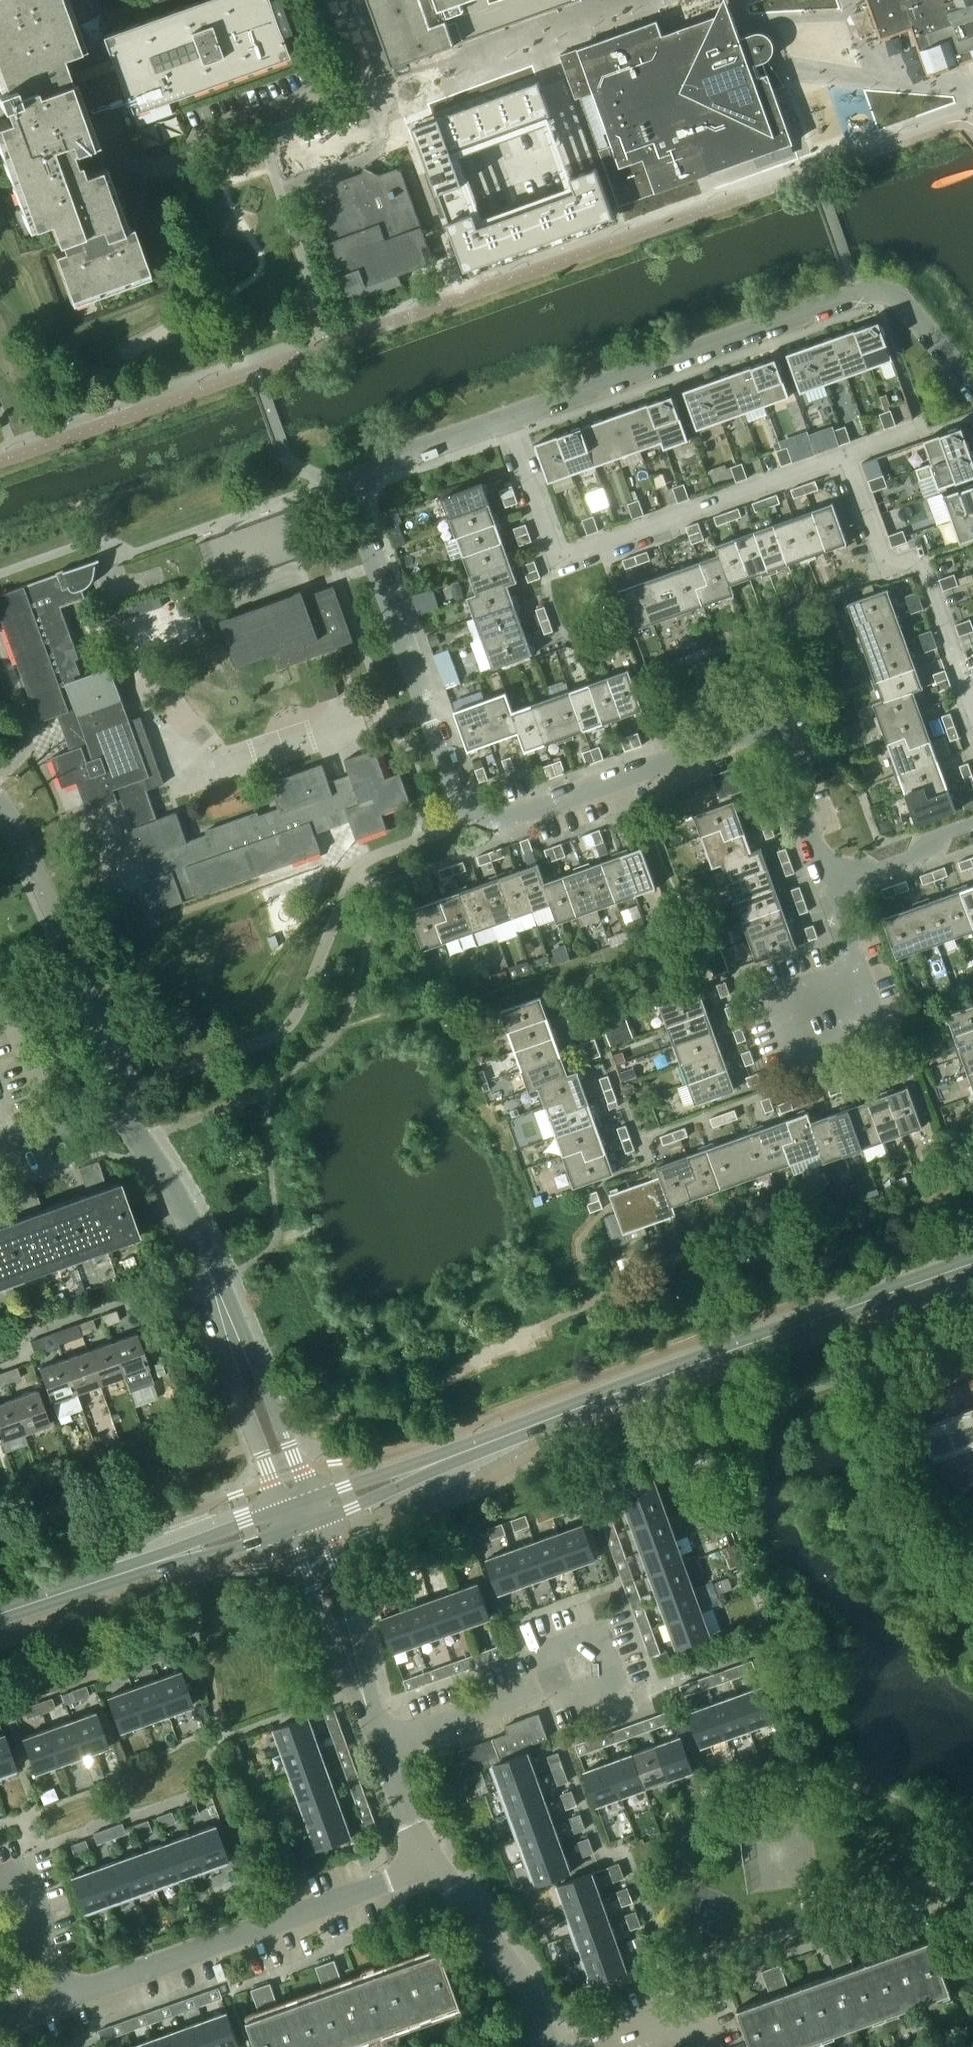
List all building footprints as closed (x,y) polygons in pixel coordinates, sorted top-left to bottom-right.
[(65,0),(0,0),(0,78),(2,77),(5,87),(0,89),(0,105),(0,106),(3,105),(8,118),(0,120),(0,153),(27,226),(47,219),(55,241),(59,240),(62,248),(52,252),(70,301),(148,273),(130,224),(123,226),(86,123),(127,107),(129,113),(133,111),(138,125),(171,113),(166,99),(287,56),(267,0),(198,0),(101,35),(103,40),(81,47),(65,0)] [(393,65),(576,0),(370,0),(393,65)] [(727,0),(723,0),(716,16),(663,35),(658,19),(560,54),(576,98),(594,92),(621,167),(608,172),(620,205),(794,143),(769,73),(761,76),(757,64),(764,62),(767,61),(768,60),(770,58),(772,57),(773,55),(774,53),(775,51),(775,49),(775,46),(775,44),(774,42),(774,40),(773,38),(771,36),(770,35),(768,34),(766,33),(764,32),(762,32),(759,31),(757,32),(755,32),(740,37),(727,0)] [(867,1),(869,1),(870,4),(874,17),(873,17),(874,20),(875,19),(881,35),(879,35),(881,39),(885,38),(885,37),(910,28),(910,29),(911,29),(912,30),(913,29),(920,49),(919,49),(928,75),(931,74),(931,73),(958,64),(958,65),(961,64),(961,63),(972,59),(972,60),(972,59),(972,0),(867,0),(867,1)] [(539,81),(414,127),(466,269),(615,215),(612,207),(597,167),(571,177),(576,190),(480,226),(452,151),(551,115),(539,81)] [(397,168),(379,174),(377,179),(370,182),(367,175),(362,172),(337,182),(335,187),(340,202),(318,210),(325,230),(327,229),(343,274),(341,275),(351,302),(402,283),(399,275),(435,262),(402,171),(397,168)] [(880,321),(857,329),(870,367),(893,359),(880,321)] [(856,329),(834,337),(847,376),(870,367),(856,329)] [(834,337),(810,346),(824,384),(847,376),(834,337)] [(810,346),(788,354),(801,392),(824,384),(810,346)] [(776,358),(753,366),(767,404),(790,396),(776,358)] [(753,366),(730,374),(744,412),(767,404),(753,366)] [(730,374),(707,382),(721,421),(744,412),(730,374)] [(859,415),(845,379),(833,384),(847,419),(859,415)] [(707,382),(684,391),(698,429),(721,421),(707,382)] [(673,395),(649,403),(662,441),(665,448),(689,439),(673,395)] [(649,403),(626,411),(640,449),(662,441),(649,403)] [(894,417),(891,409),(880,414),(882,421),(894,417)] [(626,411),(604,419),(617,457),(640,449),(626,411)] [(897,425),(894,417),(882,421),(885,429),(897,425)] [(604,419),(581,427),(595,465),(617,457),(604,419)] [(849,433),(846,426),(835,430),(837,437),(849,433)] [(581,427),(558,435),(572,474),(595,465),(581,427)] [(971,449),(963,427),(924,440),(932,463),(971,449)] [(851,441),(849,433),(837,437),(840,445),(851,441)] [(558,435),(536,443),(549,482),(572,474),(558,435)] [(791,454),(788,446),(777,450),(779,458),(791,454)] [(971,449),(932,463),(916,469),(920,480),(934,475),(939,488),(972,476),(972,456),(971,449)] [(793,461),(791,454),(779,458),(782,466),(793,461)] [(745,470),(743,462),(731,466),(734,474),(745,470)] [(748,477),(745,470),(734,474),(737,481),(748,477)] [(884,475),(876,477),(880,489),(888,486),(884,475)] [(876,477),(869,480),(873,491),(880,489),(876,477)] [(791,489),(794,497),(819,488),(816,480),(791,489)] [(449,516),(490,501),(486,491),(490,490),(487,483),(483,484),(483,483),(443,497),(449,516)] [(687,491),(685,483),(673,487),(676,495),(687,491)] [(500,489),(506,506),(519,502),(513,485),(500,489)] [(944,495),(952,519),(972,511),(972,485),(944,495)] [(690,498),(687,491),(676,495),(679,502),(690,498)] [(753,503),(756,511),(780,502),(778,494),(753,503)] [(642,507),(639,499),(628,503),(631,511),(642,507)] [(456,536),(500,520),(498,513),(494,514),(490,501),(449,516),(456,536)] [(833,503),(813,510),(827,550),(839,546),(840,549),(847,547),(846,543),(847,543),(833,503)] [(645,514),(642,507),(631,511),(633,518),(645,514)] [(739,507),(714,516),(717,524),(742,515),(739,507)] [(794,517),(809,560),(817,558),(816,554),(827,550),(813,510),(794,517)] [(952,519),(961,542),(972,538),(972,511),(952,519)] [(594,515),(583,519),(585,527),(597,523),(594,515)] [(775,524),(788,564),(800,560),(801,563),(809,560),(794,517),(775,524)] [(463,555),(503,540),(500,530),(503,529),(500,520),(456,536),(463,555)] [(699,522),(686,526),(692,543),(705,539),(699,522)] [(514,528),(520,545),(532,541),(526,523),(514,528)] [(600,530),(597,523),(585,527),(588,535),(600,530)] [(394,537),(403,534),(400,524),(390,527),(394,537)] [(755,531),(771,574),(779,571),(777,568),(788,564),(775,524),(755,531)] [(904,530),(896,532),(900,544),(908,541),(904,530)] [(736,538),(750,578),(762,574),(763,577),(771,574),(755,531),(736,538)] [(896,532),(889,535),(893,546),(900,544),(896,532)] [(397,547),(408,543),(405,535),(394,539),(397,547)] [(716,545),(719,554),(720,554),(733,588),(740,585),(739,582),(750,578),(736,538),(716,545)] [(503,540),(463,555),(470,575),(514,559),(511,551),(508,553),(503,540)] [(648,551),(623,559),(626,567),(651,559),(648,551)] [(719,554),(700,561),(707,582),(695,586),(703,605),(726,597),(727,601),(735,598),(733,594),(735,594),(733,588),(720,554),(719,554)] [(0,595),(0,609),(40,720),(39,720),(40,721),(58,715),(71,750),(52,757),(63,787),(78,782),(88,811),(122,799),(147,789),(166,782),(141,714),(127,719),(109,670),(83,679),(61,607),(112,588),(112,587),(86,596),(83,589),(87,587),(89,586),(92,583),(93,582),(94,579),(95,576),(96,574),(99,556),(97,556),(97,559),(9,591),(10,592),(0,595)] [(508,584),(509,584),(518,581),(513,568),(517,567),(514,559),(470,575),(477,594),(508,584)] [(529,582),(535,580),(541,577),(535,561),(523,565),(529,582)] [(700,561),(669,572),(685,616),(693,613),(692,609),(703,605),(695,586),(707,582),(700,561)] [(669,572),(650,579),(658,600),(646,603),(653,623),(676,615),(678,618),(685,616),(669,572)] [(955,573),(947,576),(951,588),(959,585),(955,573)] [(947,576),(940,579),(944,590),(951,588),(947,576)] [(635,630),(636,633),(644,631),(642,627),(653,623),(646,603),(658,600),(650,579),(619,590),(634,630),(635,630)] [(475,617),(519,601),(516,594),(513,595),(509,584),(508,584),(477,594),(468,597),(475,617)] [(281,667),(340,646),(354,641),(334,586),(305,596),(302,590),(221,619),(238,667),(247,664),(247,663),(276,652),(281,667)] [(855,622),(895,608),(888,589),(848,603),(849,605),(845,606),(848,613),(851,612),(855,622)] [(909,604),(921,600),(918,591),(906,596),(909,604)] [(133,616),(164,605),(160,595),(130,606),(133,616)] [(909,604),(912,613),(924,609),(921,600),(909,604)] [(506,640),(526,633),(518,611),(522,610),(519,601),(475,617),(482,636),(502,629),(506,640)] [(545,633),(554,630),(545,605),(537,608),(545,633)] [(895,608),(855,622),(860,635),(856,636),(858,643),(902,628),(895,608)] [(963,621),(967,633),(972,631),(972,624),(971,619),(963,621)] [(963,621),(956,624),(960,636),(967,633),(963,621)] [(902,628),(858,643),(862,652),(865,651),(869,661),(909,647),(902,628)] [(530,645),(526,633),(506,640),(502,629),(482,636),(493,668),(533,654),(533,652),(537,651),(534,644),(530,645)] [(935,638),(932,630),(920,634),(923,643),(935,638)] [(430,636),(433,646),(442,643),(438,633),(430,636)] [(938,647),(935,638),(923,643),(926,651),(938,647)] [(909,647),(869,661),(873,673),(870,675),(872,682),(916,667),(909,647)] [(434,654),(445,685),(461,679),(450,648),(434,654)] [(916,667),(872,682),(875,690),(879,689),(883,700),(883,701),(914,690),(914,691),(923,687),(916,667)] [(629,669),(609,676),(624,716),(635,713),(636,716),(643,713),(642,710),(643,709),(629,669)] [(937,682),(949,678),(946,669),(934,674),(937,682)] [(609,676),(591,683),(606,727),(613,724),(612,721),(624,716),(609,676)] [(940,691),(944,689),(952,686),(949,678),(937,682),(940,691)] [(591,683),(571,690),(585,730),(596,726),(597,730),(606,727),(591,683)] [(340,695),(336,684),(320,689),(323,701),(340,695)] [(571,690),(552,697),(568,740),(575,738),(573,735),(585,730),(571,690)] [(883,701),(883,700),(873,703),(878,716),(874,717),(877,724),(920,709),(914,691),(914,690),(883,701)] [(506,692),(487,699),(494,719),(483,723),(490,743),(512,735),(513,739),(521,736),(519,732),(520,732),(512,711),(513,711),(506,692)] [(552,697),(532,704),(547,744),(558,740),(559,744),(568,740),(552,697)] [(494,719),(487,699),(455,710),(469,751),(470,750),(471,753),(479,751),(478,748),(490,743),(483,723),(494,719)] [(532,704),(513,711),(512,711),(520,732),(519,732),(521,736),(526,751),(527,751),(529,754),(536,752),(535,748),(547,744),(532,704)] [(920,709),(877,724),(880,733),(884,732),(887,742),(908,735),(912,746),(931,739),(920,709)] [(944,715),(949,727),(955,725),(951,712),(944,715)] [(960,737),(955,725),(949,727),(953,740),(960,737)] [(626,751),(643,745),(638,733),(622,739),(626,751)] [(892,767),(894,773),(938,758),(931,739),(912,746),(908,735),(887,742),(896,766),(892,767)] [(583,752),(588,764),(604,758),(599,746),(583,752)] [(357,839),(387,828),(382,813),(411,803),(400,772),(386,777),(376,749),(345,760),(350,774),(329,781),(323,763),(271,782),(280,807),(259,815),(258,811),(207,830),(208,833),(187,841),(177,812),(158,819),(147,789),(122,799),(150,878),(143,881),(154,912),(322,852),(315,833),(351,821),(357,839)] [(507,772),(516,769),(511,757),(503,760),(507,772)] [(949,789),(938,758),(894,773),(898,783),(901,781),(905,792),(925,785),(929,795),(949,789)] [(549,778),(566,772),(561,760),(545,766),(549,778)] [(753,787),(753,786),(745,762),(712,774),(715,783),(721,798),(753,787)] [(966,777),(972,775),(972,774),(969,762),(962,765),(966,777)] [(480,782),(489,779),(484,766),(476,769),(480,782)] [(723,805),(721,798),(715,783),(703,787),(711,809),(723,805)] [(913,824),(914,824),(916,823),(917,824),(957,810),(949,789),(929,795),(925,785),(905,792),(913,815),(910,817),(913,824)] [(703,787),(691,791),(698,813),(711,809),(703,787)] [(686,818),(695,815),(698,813),(691,791),(678,796),(686,818)] [(961,796),(965,809),(972,806),(972,792),(961,796)] [(678,796),(666,800),(674,822),(686,818),(678,796)] [(735,800),(723,805),(711,809),(698,813),(695,815),(702,835),(722,827),(726,839),(746,831),(738,809),(742,808),(739,801),(735,802),(735,800)] [(767,839),(775,836),(775,835),(767,812),(759,815),(767,839)] [(634,819),(625,822),(629,835),(639,831),(634,819)] [(890,819),(880,822),(883,832),(893,829),(890,819)] [(714,867),(723,864),(722,863),(753,852),(753,851),(757,850),(754,841),(750,842),(746,831),(726,839),(722,827),(702,835),(714,867)] [(600,830),(583,835),(587,847),(596,844),(604,841),(600,830)] [(525,853),(533,850),(529,838),(521,841),(525,853)] [(608,852),(604,841),(596,844),(600,855),(608,852)] [(561,843),(544,850),(549,861),(566,855),(561,843)] [(490,851),(493,859),(505,856),(502,847),(490,851)] [(629,848),(621,850),(636,894),(656,887),(642,847),(630,851),(629,848)] [(729,881),(768,867),(765,856),(768,855),(766,848),(762,849),(762,848),(757,850),(753,851),(753,852),(722,863),(723,864),(729,881)] [(787,875),(794,873),(796,872),(787,848),(779,851),(787,875)] [(602,861),(617,901),(636,894),(621,850),(612,854),(613,857),(602,861)] [(480,864),(493,859),(490,851),(477,856),(480,864)] [(971,858),(958,862),(961,870),(972,866),(972,863),(971,858)] [(529,866),(519,870),(533,910),(551,903),(552,903),(543,878),(538,863),(537,863),(536,860),(528,863),(529,866)] [(463,861),(451,865),(454,873),(466,869),(463,861)] [(582,864),(597,908),(617,901),(602,861),(591,865),(590,861),(582,864)] [(574,871),(564,875),(578,915),(597,908),(582,864),(573,867),(574,871)] [(442,878),(454,873),(451,865),(439,870),(442,878)] [(729,881),(736,901),(779,885),(777,878),(773,879),(768,867),(729,881)] [(948,875),(945,867),(933,871),(935,879),(948,875)] [(505,871),(498,873),(514,917),(533,910),(519,870),(507,874),(505,871)] [(935,879),(933,871),(920,876),(923,884),(935,879)] [(494,924),(514,917),(498,873),(489,876),(491,880),(480,884),(494,924)] [(551,875),(543,878),(552,903),(551,903),(558,922),(578,915),(564,875),(552,879),(551,875)] [(909,889),(906,881),(894,885),(897,893),(909,889)] [(467,884),(459,887),(474,931),(494,924),(480,884),(469,888),(467,884)] [(972,923),(972,885),(968,887),(967,884),(960,886),(972,923)] [(402,900),(403,900),(410,898),(406,885),(398,888),(402,900)] [(736,901),(743,920),(783,906),(779,895),(782,893),(779,885),(736,901)] [(894,885),(882,889),(885,897),(897,893),(894,885)] [(801,914),(809,911),(801,886),(792,889),(801,914)] [(972,930),(972,923),(960,886),(952,889),(953,892),(941,897),(956,937),(972,930)] [(452,894),(441,898),(448,917),(436,922),(443,942),(474,931),(459,887),(451,890),(452,894)] [(936,944),(956,937),(941,897),(930,900),(929,897),(920,900),(936,944)] [(424,949),(443,942),(436,922),(448,917),(441,898),(418,906),(417,902),(409,905),(410,909),(424,949)] [(914,906),(903,910),(917,950),(936,944),(920,900),(913,903),(914,906)] [(743,920),(749,939),(793,924),(791,917),(787,918),(783,906),(743,920)] [(647,915),(652,926),(665,921),(661,909),(647,915)] [(883,917),(898,957),(917,950),(903,910),(888,915),(887,912),(883,914),(884,917),(883,917)] [(796,932),(793,924),(749,939),(757,959),(797,945),(793,933),(796,932)] [(809,939),(813,937),(818,936),(814,925),(806,928),(809,939)] [(726,960),(722,950),(708,955),(712,965),(726,960)] [(548,955),(535,959),(539,970),(552,965),(548,955)] [(529,961),(510,967),(514,978),(533,972),(529,961)] [(492,975),(489,967),(482,970),(485,978),(492,975)] [(506,970),(493,974),(496,984),(510,979),(506,970)] [(722,996),(729,993),(731,993),(727,981),(718,984),(722,996)] [(669,1026),(708,1012),(704,999),(708,998),(705,991),(701,992),(701,990),(661,1004),(669,1026)] [(571,1022),(579,1020),(570,996),(562,999),(571,1022)] [(542,997),(502,1011),(509,1031),(549,1017),(545,1006),(549,1004),(546,997),(542,998),(542,997)] [(730,1019),(738,1016),(734,1004),(726,1007),(730,1019)] [(954,1033),(972,1027),(972,1005),(947,1014),(948,1015),(945,1016),(947,1023),(950,1022),(954,1033)] [(675,1045),(719,1029),(716,1021),(712,1022),(708,1012),(669,1026),(675,1045)] [(509,1031),(516,1050),(560,1035),(557,1027),(553,1028),(549,1017),(509,1031)] [(611,1044),(632,1036),(626,1018),(604,1025),(611,1044)] [(738,1042),(746,1039),(742,1027),(734,1030),(738,1042)] [(972,1048),(972,1027),(954,1033),(959,1045),(955,1046),(958,1053),(972,1048)] [(675,1045),(682,1064),(722,1050),(718,1038),(722,1037),(719,1029),(675,1045)] [(516,1050),(523,1070),(563,1055),(559,1045),(563,1043),(560,1035),(516,1050)] [(587,1051),(599,1047),(596,1039),(584,1043),(587,1051)] [(602,1055),(599,1047),(587,1051),(590,1060),(602,1055)] [(968,1072),(972,1070),(972,1048),(958,1053),(961,1063),(964,1062),(968,1072)] [(682,1064),(689,1083),(733,1067),(730,1059),(726,1060),(722,1050),(682,1064)] [(746,1065),(754,1062),(750,1050),(742,1053),(746,1065)] [(614,1054),(617,1063),(627,1060),(624,1051),(614,1054)] [(563,1055),(523,1070),(530,1090),(539,1086),(539,1085),(573,1074),(573,1073),(570,1065),(567,1066),(563,1055)] [(894,1073),(892,1066),(891,1064),(879,1068),(882,1077),(894,1073)] [(625,1081),(638,1076),(635,1067),(622,1072),(625,1081)] [(735,1075),(733,1067),(689,1083),(695,1102),(736,1088),(731,1076),(735,1075)] [(882,1077),(879,1068),(867,1073),(870,1081),(882,1077)] [(579,1071),(573,1073),(573,1074),(539,1085),(539,1086),(546,1105),(566,1098),(570,1109),(591,1102),(583,1080),(586,1079),(583,1071),(579,1073),(579,1071)] [(750,1086),(759,1082),(761,1082),(758,1073),(747,1077),(750,1086)] [(605,1091),(613,1088),(609,1076),(601,1079),(605,1091)] [(853,1078),(841,1082),(843,1091),(855,1086),(853,1078)] [(843,1091),(841,1082),(829,1086),(832,1095),(843,1091)] [(894,1088),(887,1090),(902,1134),(923,1127),(908,1087),(896,1092),(894,1088)] [(610,1103),(618,1100),(613,1088),(605,1091),(610,1103)] [(883,1141),(902,1134),(887,1090),(879,1093),(880,1097),(869,1101),(883,1141)] [(815,1091),(803,1096),(806,1104),(818,1100),(815,1091)] [(766,1112),(775,1109),(770,1097),(762,1100),(766,1112)] [(557,1136),(600,1120),(598,1112),(595,1113),(591,1102),(570,1109),(566,1098),(546,1105),(557,1136)] [(779,1104),(780,1107),(782,1113),(795,1109),(791,1100),(779,1104)] [(849,1104),(865,1147),(883,1141),(869,1101),(858,1105),(857,1101),(849,1104)] [(831,1115),(845,1155),(865,1147),(849,1104),(841,1107),(843,1110),(831,1115)] [(518,1108),(511,1110),(513,1116),(520,1114),(518,1108)] [(784,1143),(791,1163),(822,1152),(810,1118),(811,1117),(808,1111),(807,1111),(807,1109),(799,1111),(800,1114),(788,1119),(795,1139),(784,1143)] [(735,1110),(723,1114),(726,1122),(738,1117),(735,1110)] [(726,1122),(723,1114),(712,1118),(714,1126),(726,1122)] [(822,1152),(825,1162),(845,1155),(831,1115),(819,1119),(818,1115),(811,1117),(810,1118),(822,1152)] [(757,1126),(772,1170),(791,1163),(784,1143),(795,1139),(788,1119),(766,1126),(765,1123),(757,1126)] [(557,1136),(564,1155),(584,1148),(588,1160),(609,1153),(600,1130),(603,1129),(600,1120),(557,1136)] [(631,1138),(629,1130),(627,1125),(619,1128),(624,1140),(631,1138)] [(734,1160),(742,1181),(772,1170),(757,1126),(749,1129),(750,1132),(738,1137),(745,1156),(734,1160)] [(689,1135),(686,1128),(674,1132),(677,1140),(689,1135)] [(677,1140),(674,1132),(662,1136),(664,1144),(677,1140)] [(707,1144),(723,1187),(742,1181),(734,1160),(745,1156),(738,1137),(716,1144),(715,1142),(707,1144)] [(628,1152),(636,1150),(631,1138),(624,1140),(628,1152)] [(700,1150),(688,1154),(695,1174),(686,1177),(693,1198),(723,1187),(707,1144),(699,1147),(700,1150)] [(575,1186),(593,1180),(615,1172),(615,1171),(618,1170),(615,1162),(612,1163),(609,1153),(588,1160),(584,1148),(564,1155),(575,1186)] [(673,1205),(693,1198),(686,1177),(695,1174),(688,1154),(666,1162),(665,1159),(658,1162),(659,1165),(658,1166),(660,1172),(660,1171),(673,1205)] [(87,1192),(77,1196),(54,1204),(74,1259),(139,1235),(119,1181),(106,1186),(97,1161),(78,1167),(87,1192)] [(653,1179),(634,1186),(641,1205),(649,1202),(656,1222),(677,1215),(673,1205),(660,1171),(660,1172),(652,1175),(653,1179)] [(907,1176),(898,1179),(901,1186),(910,1183),(907,1176)] [(74,1259),(54,1204),(42,1209),(33,1184),(14,1191),(23,1216),(0,1224),(0,1257),(9,1282),(74,1259)] [(624,1234),(656,1222),(649,1202),(641,1205),(634,1186),(619,1191),(618,1187),(610,1189),(612,1194),(610,1194),(617,1213),(624,1234)] [(588,1203),(600,1199),(597,1191),(585,1195),(588,1203)] [(533,1197),(536,1206),(545,1203),(541,1194),(533,1197)] [(588,1203),(591,1211),(603,1207),(600,1199),(588,1203)] [(810,1222),(842,1212),(839,1201),(806,1210),(810,1222)] [(624,1234),(617,1213),(606,1217),(613,1237),(624,1234)] [(666,1251),(662,1237),(648,1242),(653,1255),(666,1251)] [(9,1282),(0,1257),(0,1285),(9,1282)] [(63,1292),(53,1295),(55,1303),(65,1299),(63,1292)] [(115,1310),(101,1315),(105,1325),(119,1320),(115,1310)] [(92,1318),(77,1323),(81,1334),(95,1329),(92,1318)] [(68,1327),(54,1332),(57,1342),(72,1337),(68,1327)] [(135,1333),(111,1341),(122,1374),(147,1366),(135,1333)] [(40,1337),(29,1341),(34,1355),(45,1351),(40,1337)] [(164,1356),(158,1339),(148,1343),(153,1359),(164,1356)] [(98,1383),(122,1374),(111,1341),(87,1350),(98,1383)] [(87,1350),(63,1358),(74,1392),(98,1383),(87,1350)] [(39,1367),(51,1400),(57,1418),(81,1409),(74,1392),(63,1358),(39,1367)] [(16,1367),(2,1372),(6,1382),(20,1377),(16,1367)] [(961,1385),(947,1390),(951,1400),(965,1395),(961,1385)] [(36,1389),(12,1398),(24,1432),(48,1423),(36,1389)] [(937,1393),(922,1399),(925,1410),(941,1404),(937,1393)] [(0,1402),(0,1441),(24,1432),(12,1398),(0,1402)] [(972,1447),(972,1419),(970,1410),(946,1418),(958,1452),(972,1447)] [(958,1452),(946,1418),(922,1427),(934,1461),(958,1452)] [(51,1459),(36,1463),(38,1469),(52,1465),(51,1459)] [(617,1480),(626,1504),(660,1492),(651,1467),(617,1480)] [(626,1504),(634,1528),(669,1516),(660,1492),(626,1504)] [(594,1500),(599,1514),(609,1511),(604,1496),(594,1500)] [(564,1502),(550,1507),(553,1517),(568,1512),(564,1502)] [(553,1517),(550,1507),(535,1512),(539,1523),(553,1517)] [(526,1516),(512,1521),(516,1531),(530,1526),(526,1516)] [(677,1539),(669,1516),(634,1528),(643,1552),(677,1539)] [(603,1523),(608,1537),(618,1534),(613,1520),(603,1523)] [(502,1524),(488,1529),(492,1540),(506,1535),(502,1524)] [(560,1533),(572,1567),(596,1558),(584,1524),(560,1533)] [(536,1542),(548,1575),(572,1567),(560,1533),(536,1542)] [(643,1552),(651,1575),(686,1563),(677,1539),(643,1552)] [(536,1542),(512,1550),(524,1584),(548,1575),(536,1542)] [(611,1547),(616,1561),(627,1557),(621,1543),(611,1547)] [(727,1558),(739,1553),(735,1544),(724,1549),(727,1558)] [(500,1593),(524,1584),(512,1550),(487,1559),(500,1593)] [(739,1553),(727,1558),(731,1567),(743,1563),(739,1553)] [(651,1575),(660,1599),(694,1587),(686,1563),(651,1575)] [(620,1571),(625,1585),(635,1581),(630,1568),(620,1571)] [(478,1583),(454,1592),(466,1626),(491,1617),(478,1583)] [(764,1586),(758,1588),(762,1597),(768,1595),(764,1586)] [(703,1611),(694,1587),(660,1599),(668,1623),(703,1611)] [(628,1595),(633,1609),(643,1605),(640,1597),(638,1591),(628,1595)] [(442,1635),(466,1626),(454,1592),(430,1601),(442,1635)] [(640,1597),(643,1605),(654,1601),(651,1593),(640,1597)] [(430,1601),(407,1609),(419,1643),(442,1635),(430,1601)] [(394,1652),(419,1643),(407,1609),(382,1618),(394,1652)] [(711,1635),(703,1611),(668,1623),(677,1648),(711,1635)] [(637,1618),(642,1632),(651,1628),(646,1615),(637,1618)] [(657,1655),(660,1653),(655,1640),(646,1643),(651,1657),(657,1655)] [(145,1652),(145,1653),(149,1663),(162,1659),(158,1648),(145,1652)] [(494,1660),(493,1657),(490,1649),(475,1655),(479,1665),(494,1660)] [(659,1662),(671,1658),(670,1658),(668,1651),(660,1653),(657,1655),(659,1662)] [(479,1665),(475,1655),(461,1660),(464,1670),(479,1665)] [(135,1656),(122,1661),(125,1672),(139,1667),(135,1656)] [(441,1678),(457,1673),(454,1663),(438,1669),(441,1678)] [(742,1663),(727,1668),(731,1679),(746,1674),(742,1663)] [(97,1670),(101,1680),(115,1676),(111,1665),(97,1670)] [(155,1679),(167,1713),(192,1704),(179,1670),(155,1679)] [(418,1686),(434,1681),(430,1671),(415,1677),(418,1686)] [(719,1672),(705,1677),(708,1687),(722,1682),(719,1672)] [(131,1687),(143,1721),(167,1713),(155,1679),(131,1687)] [(684,1695),(700,1690),(696,1680),(680,1685),(684,1695)] [(85,1685),(71,1690),(75,1701),(89,1696),(85,1685)] [(738,1695),(750,1729),(774,1720),(762,1686),(738,1695)] [(119,1730),(143,1721),(131,1687),(106,1696),(119,1730)] [(714,1703),(726,1737),(750,1729),(738,1695),(714,1703)] [(50,1697),(36,1702),(41,1713),(54,1708),(50,1697)] [(41,1713),(36,1702),(22,1707),(27,1718),(41,1713)] [(702,1746),(726,1737),(714,1703),(690,1712),(702,1746)] [(672,1710),(656,1716),(660,1727),(676,1721),(672,1710)] [(94,1711),(70,1720),(82,1753),(106,1744),(94,1711)] [(108,1725),(103,1712),(96,1715),(101,1728),(108,1725)] [(540,1715),(530,1718),(538,1742),(548,1739),(540,1715)] [(274,1728),(283,1752),(317,1740),(308,1716),(274,1728)] [(701,1746),(691,1717),(677,1722),(687,1751),(701,1746)] [(332,1735),(342,1732),(338,1718),(327,1721),(332,1735)] [(506,1726),(509,1733),(517,1756),(526,1753),(524,1747),(538,1742),(530,1718),(506,1726)] [(58,1762),(82,1753),(70,1720),(46,1729),(58,1762)] [(647,1720),(634,1724),(638,1735),(651,1730),(647,1720)] [(624,1727),(610,1733),(615,1743),(629,1737),(624,1727)] [(34,1770),(58,1762),(46,1729),(22,1737),(34,1770)] [(337,1749),(347,1746),(342,1732),(332,1735),(337,1749)] [(0,1734),(0,1773),(16,1767),(3,1733),(0,1734)] [(509,1733),(494,1738),(501,1762),(517,1756),(509,1733)] [(586,1741),(588,1747),(590,1752),(604,1747),(600,1736),(586,1741)] [(682,1737),(657,1746),(669,1779),(694,1771),(682,1737)] [(490,1766),(494,1764),(501,1762),(494,1738),(482,1742),(490,1766)] [(283,1752),(292,1776),(325,1764),(317,1740),(283,1752)] [(471,1746),(479,1769),(490,1766),(482,1742),(471,1746)] [(471,1746),(460,1750),(468,1773),(479,1769),(471,1746)] [(646,1788),(669,1779),(657,1746),(634,1754),(646,1788)] [(503,1788),(536,1776),(528,1752),(526,1753),(517,1756),(501,1762),(494,1764),(503,1788)] [(553,1770),(564,1767),(559,1752),(548,1756),(553,1770)] [(634,1754),(610,1762),(622,1796),(646,1788),(634,1754)] [(245,1757),(229,1762),(233,1772),(249,1766),(245,1757)] [(755,1776),(748,1757),(736,1761),(743,1780),(755,1776)] [(598,1805),(622,1796),(610,1762),(586,1771),(598,1805)] [(334,1788),(325,1764),(292,1776),(300,1800),(334,1788)] [(350,1783),(360,1780),(355,1765),(345,1769),(350,1783)] [(558,1785),(568,1781),(564,1767),(553,1770),(558,1785)] [(503,1788),(511,1812),(545,1800),(536,1776),(503,1788)] [(355,1798),(365,1794),(360,1780),(350,1783),(355,1798)] [(300,1800),(309,1823),(342,1811),(334,1788),(300,1800)] [(452,1788),(442,1792),(445,1799),(455,1795),(452,1788)] [(567,1808),(577,1805),(572,1790),(561,1794),(567,1808)] [(511,1812),(519,1836),(553,1824),(545,1800),(511,1812)] [(180,1807),(180,1808),(184,1818),(198,1813),(194,1802),(180,1807)] [(156,1816),(156,1817),(160,1827),(173,1822),(169,1811),(156,1816)] [(309,1823),(318,1848),(351,1836),(342,1811),(309,1823)] [(367,1833),(370,1832),(377,1829),(372,1814),(362,1818),(367,1833)] [(575,1832),(586,1828),(581,1814),(570,1818),(575,1832)] [(147,1820),(133,1825),(137,1836),(151,1830),(147,1820)] [(122,1822),(108,1828),(111,1838),(126,1833),(122,1822)] [(519,1836),(528,1860),(562,1848),(553,1824),(519,1836)] [(214,1825),(190,1834),(202,1868),(226,1859),(214,1825)] [(111,1838),(108,1828),(93,1833),(97,1843),(111,1838)] [(190,1834),(166,1842),(178,1876),(202,1868),(190,1834)] [(584,1856),(594,1852),(589,1838),(579,1841),(584,1856)] [(70,1845),(71,1847),(74,1855),(89,1850),(85,1840),(70,1845)] [(166,1842),(142,1851),(154,1885),(178,1876),(166,1842)] [(570,1872),(562,1848),(528,1860),(536,1884),(570,1872)] [(131,1893),(154,1885),(142,1851),(118,1859),(131,1893)] [(131,1893),(118,1859),(95,1868),(107,1902),(131,1893)] [(625,1878),(620,1863),(610,1867),(615,1882),(625,1878)] [(107,1902),(95,1868),(70,1877),(82,1911),(107,1902)] [(559,1885),(568,1909),(602,1897),(593,1873),(559,1885)] [(623,1906),(633,1902),(628,1888),(618,1891),(623,1906)] [(610,1921),(602,1897),(568,1909),(576,1933),(610,1921)] [(642,1926),(637,1911),(627,1915),(632,1929),(642,1926)] [(951,1991),(932,1936),(919,1940),(910,1916),(891,1923),(900,1947),(878,1955),(897,2010),(951,1991)] [(584,1956),(618,1944),(610,1921),(576,1933),(584,1956)] [(546,1930),(538,1933),(541,1943),(550,1940),(546,1930)] [(650,1950),(645,1935),(635,1939),(640,1953),(650,1950)] [(389,1967),(377,1972),(396,2027),(461,2003),(442,1949),(408,1961),(399,1936),(380,1943),(389,1967)] [(833,2033),(897,2010),(878,1955),(855,1963),(846,1939),(827,1946),(836,1970),(814,1978),(833,2033)] [(618,1944),(584,1956),(593,1981),(627,1969),(618,1944)] [(312,1994),(331,2046),(339,2046),(396,2027),(377,1972),(344,1983),(335,1959),(317,1966),(325,1990),(312,1994)] [(753,2046),(794,2046),(833,2033),(814,1978),(791,1986),(782,1962),(763,1969),(771,1993),(738,2005),(753,2046)] [(312,1994),(280,2006),(272,1981),(252,1988),(261,2013),(248,2018),(258,2046),(331,2046),(312,1994)] [(198,2006),(213,2000),(210,1990),(195,1995),(198,2006)] [(186,1998),(171,2003),(175,2014),(190,2009),(186,1998)] [(162,2007),(148,2012),(151,2023),(166,2018),(162,2007)] [(203,2020),(213,2046),(233,2046),(240,2045),(227,2011),(203,2020)] [(138,2015),(124,2020),(128,2031),(142,2026),(138,2015)] [(203,2020),(179,2028),(186,2046),(213,2046),(203,2020)] [(99,2029),(103,2041),(118,2035),(114,2024),(99,2029)] [(179,2028),(156,2036),(160,2046),(186,2046),(179,2028)] [(156,2036),(133,2045),(133,2046),(160,2046),(156,2036)]
